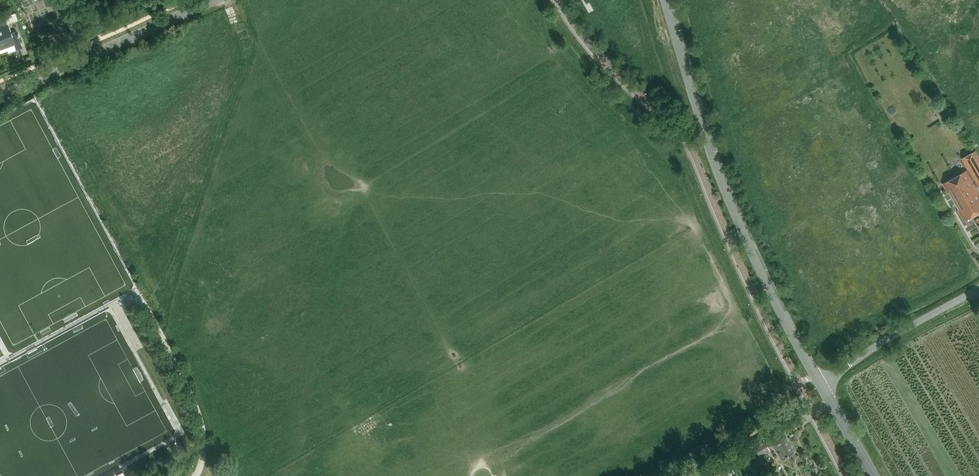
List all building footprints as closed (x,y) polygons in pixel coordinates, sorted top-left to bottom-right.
[(5,17),(0,18),(0,51),(2,51),(14,46),(16,50),(23,48),(17,32),(12,34),(10,29),(8,25),(18,21),(15,14),(6,18),(5,17)] [(977,149),(963,157),(978,185),(978,152),(977,149)] [(943,184),(964,221),(977,213),(978,216),(978,192),(967,170),(943,184)] [(769,449),(760,434),(749,440),(758,455),(769,449)] [(795,452),(787,437),(773,444),(782,459),(795,452)] [(124,466),(102,475),(128,475),(124,466)]
